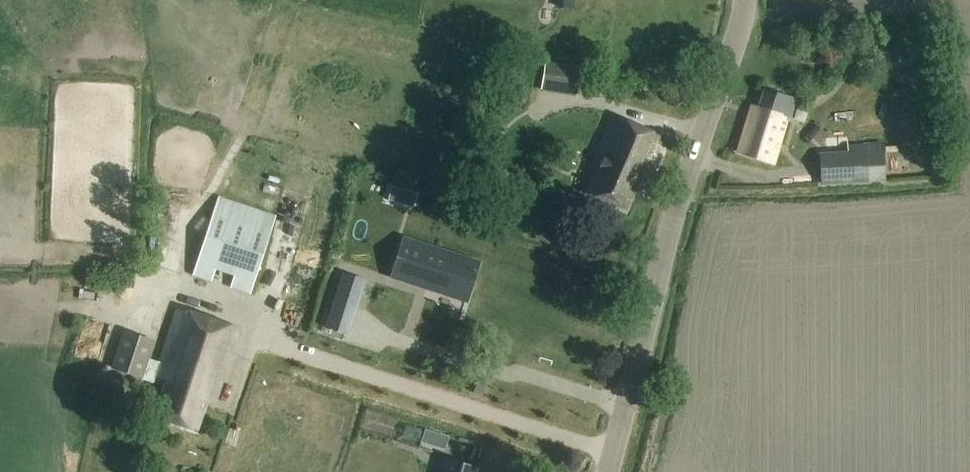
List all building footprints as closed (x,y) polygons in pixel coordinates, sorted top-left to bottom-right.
[(541,86),(565,90),(566,84),(578,86),(581,68),(545,63),(541,86)] [(753,106),(749,118),(747,117),(736,152),(772,163),(784,121),(782,120),(783,116),(788,118),(794,99),(762,90),(757,108),(753,106)] [(593,175),(585,196),(626,212),(634,192),(644,186),(648,187),(667,140),(610,119),(589,174),(593,175)] [(818,154),(820,183),(884,179),(882,142),(846,144),(847,152),(818,154)] [(565,164),(574,168),(579,156),(569,153),(565,164)] [(253,289),(276,218),(218,199),(192,276),(212,282),(215,272),(233,278),(230,288),(250,295),(253,289)] [(403,240),(391,278),(418,286),(420,279),(468,294),(465,301),(467,302),(479,264),(403,240)] [(344,274),(335,302),(356,309),(365,281),(344,274)] [(112,368),(153,382),(162,385),(151,419),(194,433),(205,401),(214,404),(238,329),(177,308),(159,364),(147,360),(153,343),(125,333),(112,368)] [(472,393),(480,396),(484,385),(475,383),(472,393)] [(478,469),(446,459),(442,471),(477,471),(478,469)] [(429,466),(417,462),(414,471),(428,471),(429,466)]
